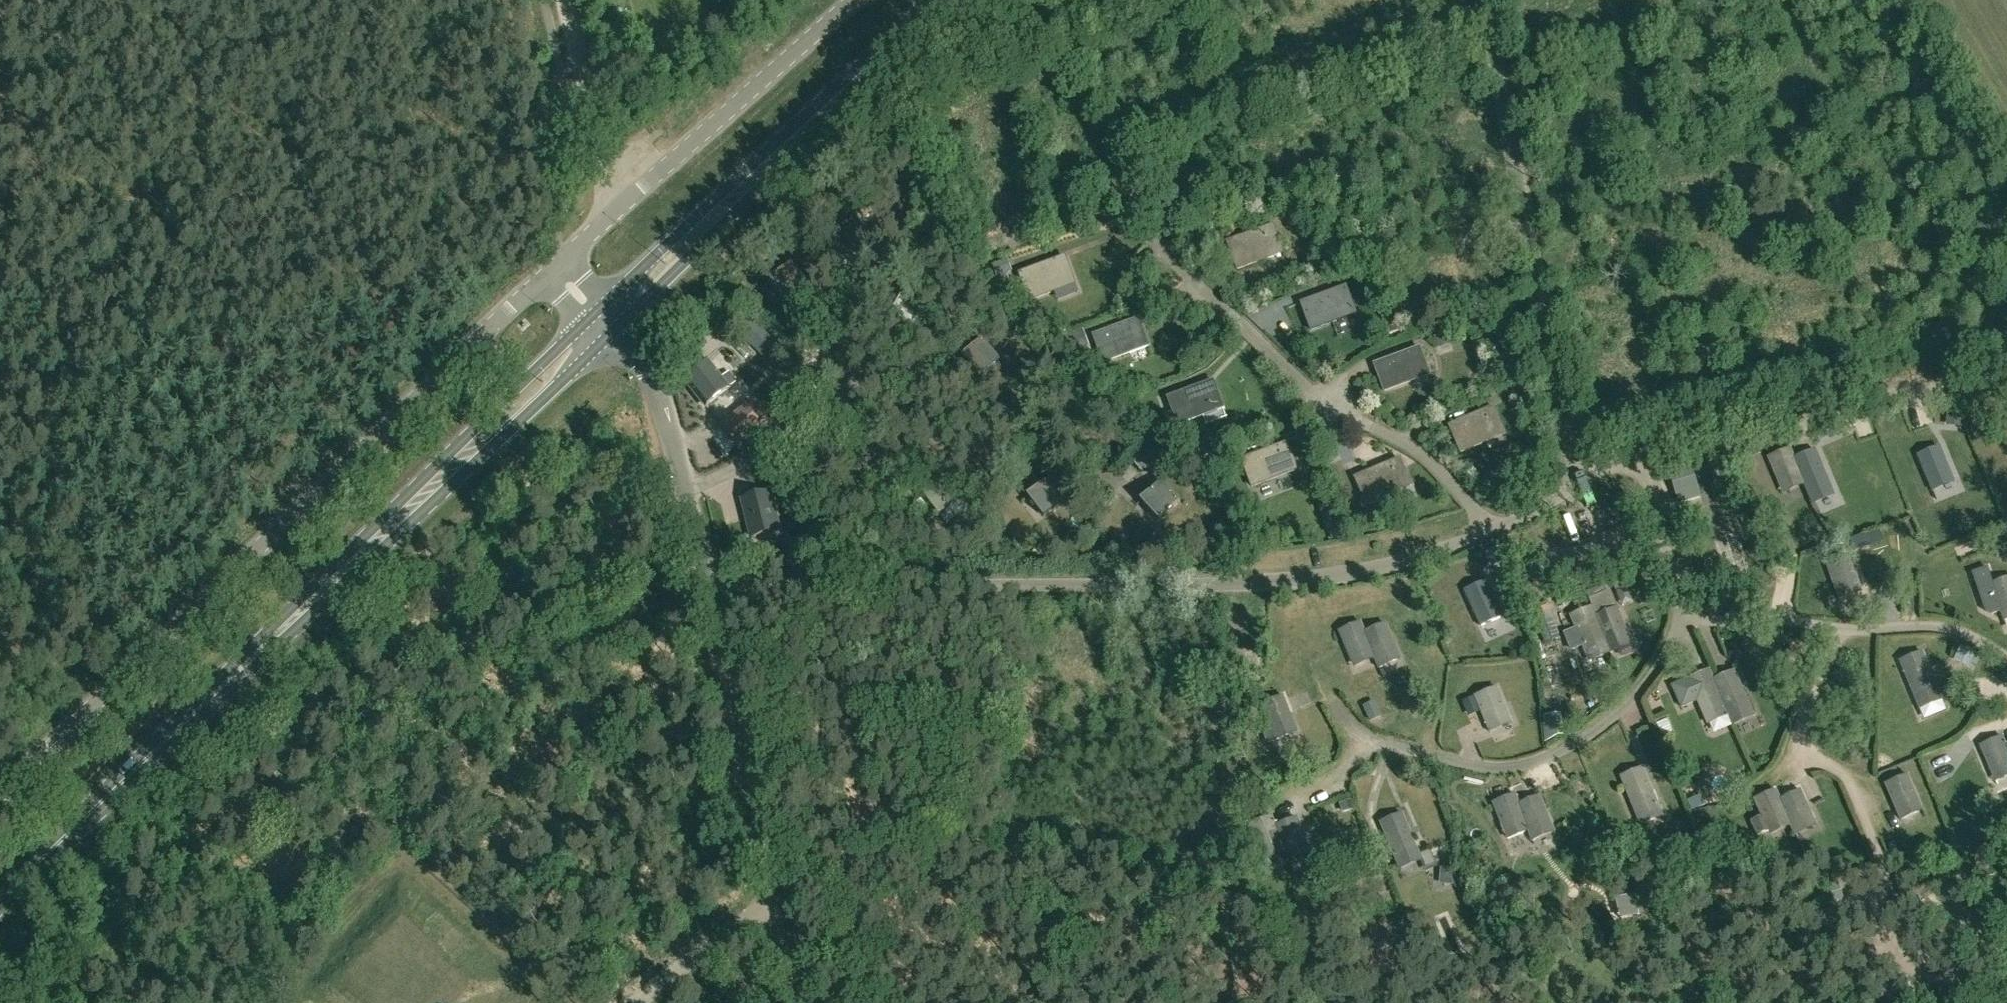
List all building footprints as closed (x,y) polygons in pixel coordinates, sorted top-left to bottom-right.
[(1237,268),(1283,252),(1273,225),(1228,241),(1237,268)] [(1030,300),(1075,283),(1065,256),(1020,273),(1030,300)] [(1311,329),(1356,313),(1346,286),(1301,302),(1311,329)] [(1104,362),(1149,345),(1139,318),(1094,335),(1104,362)] [(751,319),(739,331),(770,363),(783,351),(751,319)] [(979,377),(1000,361),(982,339),(962,356),(979,377)] [(1384,391),(1429,374),(1420,347),(1374,363),(1384,391)] [(729,389),(737,383),(729,372),(721,378),(709,363),(689,378),(689,383),(707,406),(729,389)] [(1170,426),(1177,423),(1178,424),(1223,407),(1213,380),(1168,397),(1173,412),(1166,415),(1170,426)] [(752,401),(722,426),(737,445),(767,420),(752,401)] [(1461,452),(1505,433),(1494,406),(1449,425),(1461,452)] [(1242,459),(1252,486),(1297,469),(1287,442),(1242,459)] [(1930,486),(1952,478),(1939,446),(1917,455),(1930,486)] [(1725,448),(1714,452),(1725,489),(1737,485),(1725,448)] [(1781,488),(1802,480),(1794,458),(1790,448),(1768,457),(1781,488)] [(1806,490),(1827,481),(1814,449),(1794,458),(1802,480),(1806,490)] [(1366,504),(1411,485),(1400,458),(1355,477),(1366,504)] [(1689,459),(1674,463),(1685,500),(1700,496),(1689,459)] [(940,515),(962,498),(946,478),(924,495),(940,515)] [(1044,516),(1066,499),(1050,478),(1028,495),(1044,516)] [(1159,520),(1179,501),(1161,482),(1141,501),(1159,520)] [(770,493),(743,499),(752,537),(779,531),(770,493)] [(1837,595),(1859,587),(1848,555),(1826,563),(1837,595)] [(2006,614),(2006,578),(1991,583),(2002,616),(2006,614)] [(1464,590),(1479,621),(1481,626),(1502,617),(1486,581),(1464,590)] [(1608,649),(1596,616),(1592,606),(1570,615),(1576,629),(1565,633),(1571,649),(1582,644),(1588,658),(1608,649)] [(1608,649),(1629,640),(1617,608),(1596,616),(1608,649)] [(1539,628),(1554,622),(1549,611),(1534,617),(1539,628)] [(1373,654),(1365,632),(1360,622),(1339,631),(1352,662),(1373,654)] [(1365,632),(1373,654),(1377,664),(1398,655),(1385,623),(1365,632)] [(1625,669),(1645,658),(1636,642),(1616,653),(1625,669)] [(1802,649),(1795,644),(1783,659),(1789,664),(1802,649)] [(1940,696),(1935,683),(1922,652),(1900,660),(1918,705),(1940,696)] [(1726,711),(1713,679),(1709,669),(1672,685),(1681,707),(1697,700),(1705,720),(1726,711)] [(1751,713),(1747,703),(1734,671),(1713,679),(1726,711),(1730,722),(1751,713)] [(1488,727),(1510,719),(1497,687),(1475,695),(1488,727)] [(1274,736),(1295,727),(1283,695),(1261,704),(1274,736)] [(1473,696),(1463,700),(1467,709),(1477,705),(1473,696)] [(1946,698),(1925,708),(1931,721),(1952,711),(1946,698)] [(1381,715),(1377,705),(1367,710),(1371,719),(1381,715)] [(1669,737),(1679,732),(1671,717),(1661,722),(1669,737)] [(2006,746),(2002,736),(1980,745),(1993,777),(2006,771),(2006,749),(2006,746)] [(1621,776),(1634,808),(1639,821),(1661,812),(1642,767),(1621,776)] [(1885,783),(1891,797),(1899,815),(1920,806),(1907,774),(1885,783)] [(1750,819),(1758,835),(1789,821),(1780,799),(1775,789),(1754,799),(1761,814),(1750,819)] [(1789,821),(1793,831),(1814,821),(1800,790),(1780,799),(1789,821)] [(1527,826),(1519,804),(1514,794),(1493,802),(1506,834),(1527,826)] [(1519,804),(1527,826),(1531,836),(1552,827),(1539,795),(1519,804)] [(1341,804),(1343,812),(1353,809),(1351,801),(1341,804)] [(1380,821),(1393,853),(1397,864),(1419,855),(1402,813),(1380,821)] [(1283,848),(1275,825),(1271,815),(1250,824),(1262,856),(1283,848)] [(1275,825),(1283,848),(1287,858),(1309,849),(1296,817),(1275,825)] [(1431,869),(1441,865),(1435,851),(1425,855),(1431,869)] [(667,983),(656,991),(664,1002),(675,995),(667,983)]
